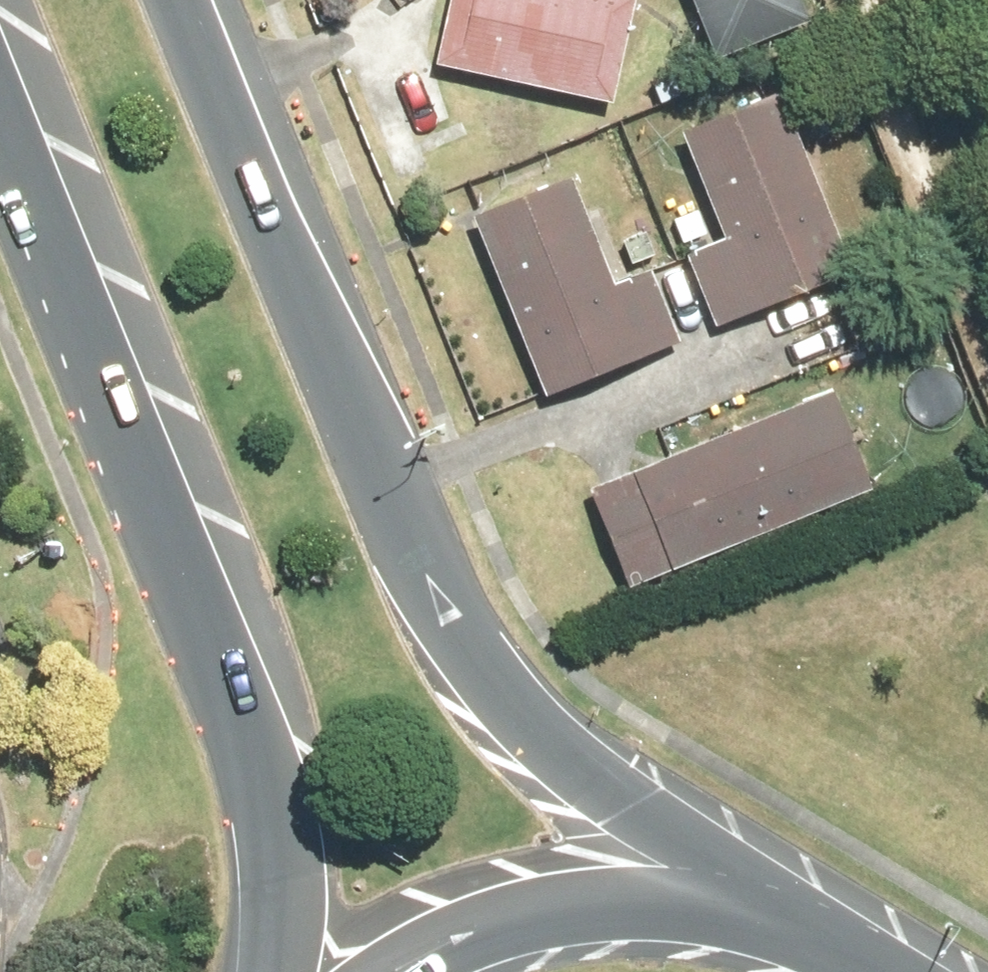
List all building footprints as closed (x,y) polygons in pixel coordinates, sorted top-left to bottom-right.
[(428,60),(608,97),(628,0),(441,0),(428,60)] [(727,60),(819,23),(810,0),(703,0),(727,60)] [(845,264),(773,89),(674,130),(718,236),(678,252),(707,321),(845,264)] [(564,173),(464,212),(536,394),(677,339),(650,271),(609,287),(564,173)] [(612,551),(624,581),(864,482),(824,388),(585,487),(612,551)]
